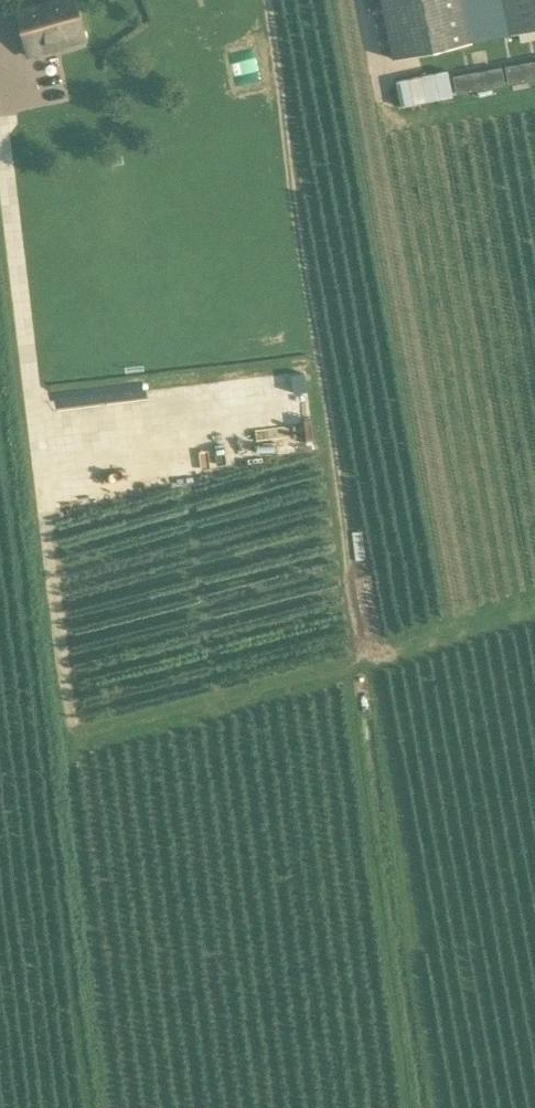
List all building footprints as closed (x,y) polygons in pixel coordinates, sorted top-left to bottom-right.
[(46,50),(83,39),(72,0),(58,0),(14,12),(26,55),(46,50)] [(391,58),(470,41),(462,0),(378,0),(391,58)] [(506,36),(534,30),(534,0),(499,0),(506,36)] [(505,67),(508,82),(534,77),(534,61),(505,67)] [(501,67),(453,77),(456,92),(504,82),(501,67)] [(447,69),(395,80),(401,106),(452,95),(447,69)] [(306,391),(304,374),(291,375),(292,392),(306,391)]
